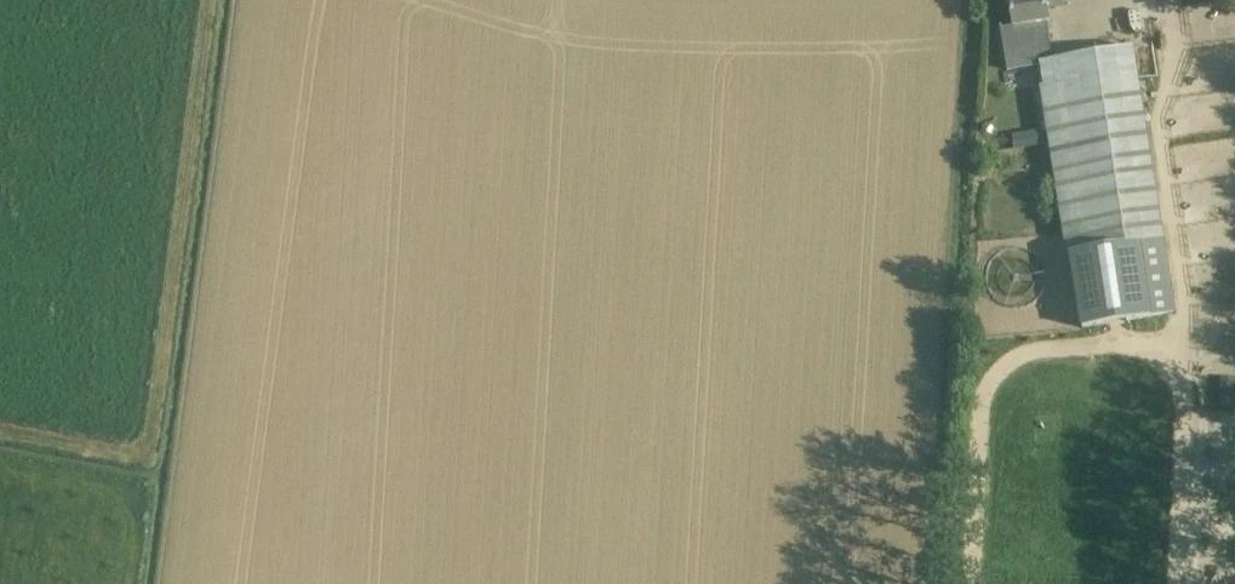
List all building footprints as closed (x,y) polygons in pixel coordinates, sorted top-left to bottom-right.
[(1049,22),(1046,0),(1009,0),(1014,28),(1001,30),(1008,72),(1042,67),(1083,329),(1175,315),(1133,48),(1054,60),(1048,23),(1049,22)] [(1024,133),(1026,148),(1042,145),(1040,130),(1024,133)] [(1234,391),(1234,377),(1221,377),(1221,391),(1234,391)]
